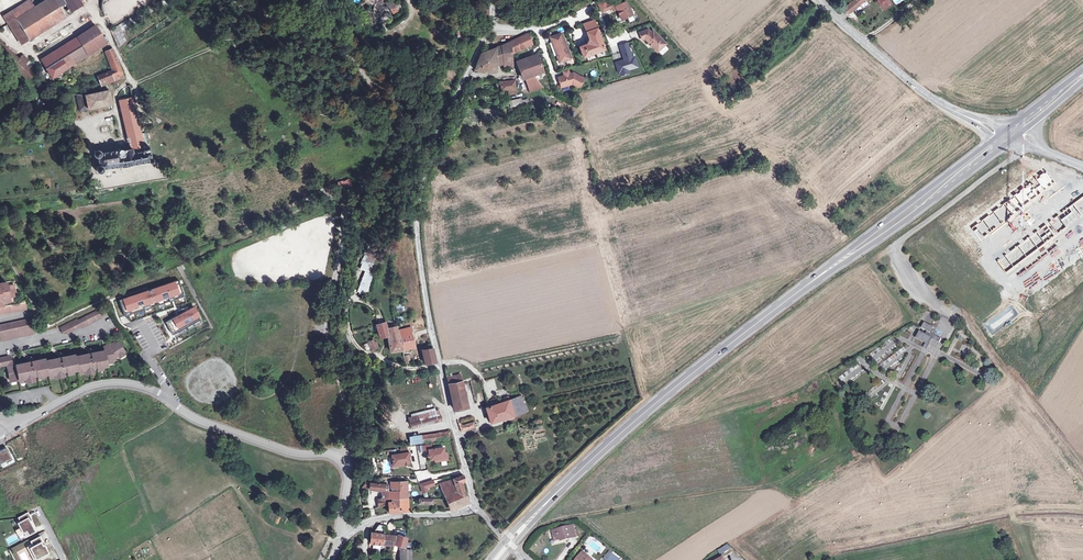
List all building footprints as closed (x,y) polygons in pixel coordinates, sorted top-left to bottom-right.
[(35,7),(31,0),(28,0),(3,16),(21,44),(28,39),(16,19),(35,7)] [(58,7),(54,0),(46,0),(35,7),(16,19),(28,39),(65,17),(58,7)] [(58,7),(66,3),(71,11),(82,4),(81,1),(83,0),(54,0),(58,7)] [(361,8),(376,0),(363,0),(358,3),(361,8)] [(386,0),(390,6),(394,12),(399,9),(393,0),(386,0)] [(625,2),(621,4),(619,0),(617,0),(606,5),(600,8),(602,13),(611,8),(615,6),(616,10),(621,20),(627,17),(632,15),(625,2)] [(843,8),(847,13),(863,0),(853,0),(843,8)] [(873,5),(880,13),(891,3),(888,0),(878,0),(873,5)] [(381,22),(381,23),(382,21),(384,22),(387,19),(375,7),(369,12),(379,23),(381,22)] [(479,15),(483,16),(482,21),(488,22),(489,10),(481,8),(479,15)] [(586,32),(596,29),(593,20),(583,24),(586,32)] [(77,37),(87,56),(106,44),(96,26),(77,37)] [(41,42),(45,49),(69,34),(64,27),(41,42)] [(604,50),(596,29),(586,32),(589,40),(586,44),(579,47),(583,58),(604,50)] [(651,47),(657,53),(665,44),(652,31),(650,32),(648,30),(638,33),(641,40),(644,39),(648,44),(650,42),(653,45),(651,47)] [(551,42),(563,38),(561,33),(550,37),(551,42)] [(527,34),(510,42),(511,54),(532,45),(527,34)] [(87,56),(77,37),(42,59),(47,67),(61,59),(66,68),(87,56)] [(563,38),(551,42),(559,62),(571,58),(563,38)] [(18,58),(0,40),(0,52),(28,79),(33,75),(34,74),(24,64),(18,58)] [(511,54),(510,42),(496,48),(481,53),(475,69),(495,72),(496,62),(504,61),(512,60),(511,54)] [(619,46),(621,52),(629,50),(627,43),(619,46)] [(111,71),(115,80),(124,77),(113,49),(105,52),(113,70),(111,71)] [(629,50),(621,52),(624,60),(624,61),(622,62),(621,61),(615,63),(618,73),(619,73),(628,70),(637,67),(634,57),(632,58),(629,50)] [(23,54),(18,58),(24,64),(29,60),(23,54)] [(533,76),(543,72),(537,55),(518,62),(524,79),(533,76)] [(61,59),(47,67),(46,67),(52,77),(66,68),(61,59)] [(113,81),(109,72),(98,76),(101,86),(113,81)] [(578,87),(579,87),(584,79),(573,73),(569,74),(564,76),(558,78),(561,88),(572,84),(578,87)] [(533,76),(524,79),(529,92),(542,87),(533,76)] [(515,90),(514,81),(501,83),(501,91),(515,90)] [(111,104),(108,90),(85,95),(76,94),(77,95),(80,111),(111,104)] [(509,101),(510,108),(530,103),(528,97),(509,101)] [(100,152),(99,151),(98,151),(97,150),(96,150),(95,151),(94,151),(94,152),(93,153),(93,154),(93,155),(94,155),(94,156),(95,157),(96,157),(97,157),(98,157),(98,166),(97,166),(97,167),(96,167),(96,168),(96,169),(95,169),(96,170),(96,171),(97,172),(98,173),(99,173),(100,173),(101,172),(102,172),(102,171),(103,170),(103,169),(121,166),(121,167),(129,166),(129,165),(151,161),(151,159),(149,147),(148,147),(145,133),(141,134),(133,99),(120,102),(130,150),(123,151),(122,150),(121,149),(118,150),(117,151),(100,154),(100,153),(100,152)] [(349,178),(335,183),(339,195),(353,190),(349,178)] [(409,220),(410,213),(399,212),(399,221),(409,220)] [(366,271),(357,291),(366,296),(375,274),(372,273),(376,260),(364,256),(360,268),(366,271)] [(3,300),(2,298),(15,296),(14,292),(16,291),(15,283),(8,285),(7,280),(0,282),(0,301),(3,300)] [(180,281),(120,301),(125,317),(185,296),(180,281)] [(28,309),(26,301),(0,306),(0,314),(28,309)] [(154,308),(155,312),(166,309),(165,304),(154,308)] [(195,308),(167,323),(174,335),(202,320),(195,308)] [(67,333),(81,325),(82,327),(102,317),(98,309),(78,319),(77,318),(60,326),(63,333),(66,331),(67,333)] [(34,333),(31,318),(0,325),(0,336),(1,340),(34,333)] [(387,328),(385,322),(376,325),(380,339),(388,337),(391,351),(402,349),(413,347),(409,332),(411,332),(410,327),(397,330),(396,326),(387,328)] [(925,324),(923,328),(929,331),(931,333),(933,329),(933,328),(925,324)] [(939,342),(941,339),(935,335),(937,331),(933,329),(931,333),(929,331),(927,335),(929,336),(926,342),(923,347),(926,349),(933,338),(939,342)] [(927,335),(920,331),(917,337),(926,342),(929,336),(927,335)] [(28,360),(16,363),(16,361),(12,362),(10,355),(0,357),(0,366),(7,364),(10,381),(37,376),(37,378),(44,377),(44,375),(48,374),(48,376),(78,370),(79,374),(97,370),(96,368),(108,365),(108,363),(117,361),(116,359),(126,353),(119,340),(116,342),(113,344),(112,342),(109,344),(110,344),(110,346),(105,348),(94,350),(92,349),(91,351),(88,352),(75,355),(74,353),(65,355),(63,353),(61,355),(58,356),(46,359),(45,356),(35,359),(33,357),(31,359),(28,360)] [(378,349),(375,342),(368,345),(371,352),(378,349)] [(422,347),(422,350),(421,350),(425,364),(435,363),(432,348),(431,348),(430,345),(422,347)] [(898,355),(905,350),(903,347),(896,352),(898,355)] [(448,384),(462,381),(460,375),(447,378),(448,384)] [(490,386),(495,385),(494,379),(483,382),(483,386),(486,385),(487,391),(491,390),(490,386)] [(465,398),(462,381),(448,384),(454,409),(467,406),(465,398)] [(521,397),(510,400),(508,401),(505,402),(503,403),(499,404),(498,400),(487,403),(488,407),(486,408),(490,423),(507,418),(513,416),(510,406),(523,402),(521,397)] [(526,412),(523,402),(510,406),(513,416),(526,412)] [(442,421),(439,409),(407,417),(411,429),(442,421)] [(475,427),(474,422),(460,427),(461,432),(475,427)] [(449,439),(448,431),(421,435),(422,443),(449,439)] [(411,444),(422,443),(421,435),(410,437),(411,444)] [(440,459),(445,458),(444,447),(432,449),(431,445),(423,446),(424,450),(426,450),(427,455),(429,455),(429,457),(430,460),(435,459),(435,462),(441,461),(440,459)] [(0,450),(0,464),(2,463),(2,461),(7,459),(7,460),(13,457),(7,446),(0,450)] [(392,455),(393,461),(393,464),(398,464),(398,466),(406,465),(405,465),(405,463),(407,463),(410,462),(409,457),(411,457),(410,452),(407,453),(401,454),(392,455)] [(452,479),(453,479),(458,496),(447,499),(433,499),(433,504),(432,512),(439,512),(452,511),(465,505),(469,503),(461,482),(465,481),(463,475),(452,479)] [(441,483),(447,499),(458,496),(453,479),(441,483)] [(427,488),(434,485),(433,480),(420,485),(422,493),(428,491),(427,488)] [(381,499),(386,499),(391,499),(391,502),(387,503),(389,513),(399,512),(407,511),(407,498),(407,491),(407,482),(391,482),(391,488),(394,488),(394,492),(391,492),(388,492),(389,490),(388,490),(388,484),(370,483),(370,488),(377,489),(377,491),(382,491),(381,499)] [(381,499),(377,499),(377,508),(386,505),(386,499),(381,499)] [(28,512),(18,517),(20,521),(17,523),(23,533),(26,531),(28,535),(35,531),(30,521),(28,517),(30,516),(28,512)] [(374,532),(385,534),(387,526),(382,525),(376,525),(374,532)] [(552,531),(554,541),(565,539),(566,540),(576,538),(573,526),(552,531)] [(387,545),(391,545),(393,536),(383,534),(371,533),(370,543),(376,544),(381,544),(382,545),(387,545)] [(411,542),(406,542),(406,538),(403,537),(397,535),(397,536),(394,544),(399,546),(398,549),(401,549),(402,559),(411,559),(411,550),(405,548),(410,549),(411,542)] [(30,541),(32,545),(27,547),(33,559),(39,559),(49,555),(40,536),(30,541)] [(717,549),(719,554),(730,549),(728,544),(717,549)] [(606,559),(620,559),(612,554),(615,550),(609,546),(607,549),(610,551),(604,558),(606,559)]
